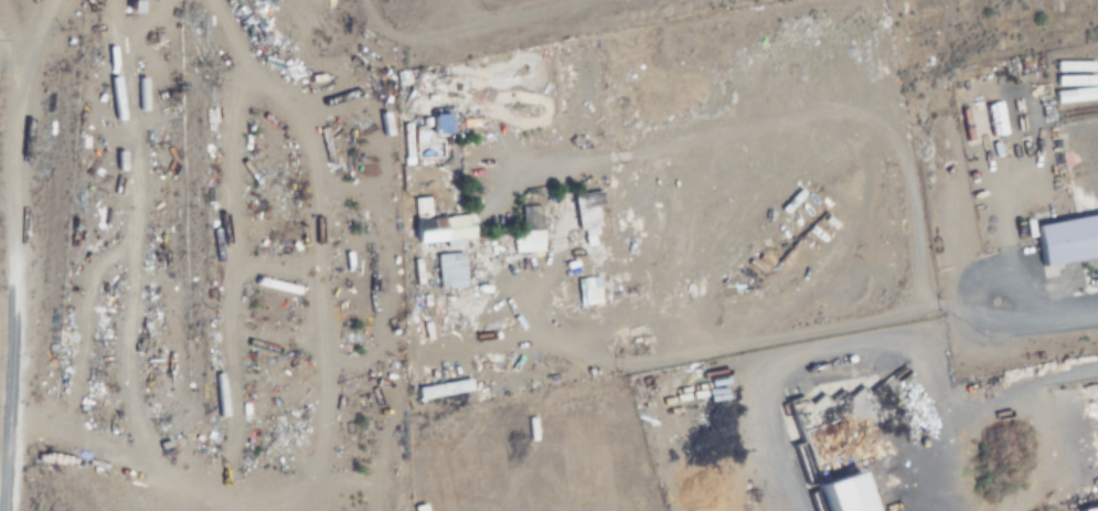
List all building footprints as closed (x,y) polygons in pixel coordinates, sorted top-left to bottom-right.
[(1071,23),(1057,21),(1056,31),(1070,33),(1071,23)] [(1097,73),(1097,62),(1052,63),(1052,74),(1097,73)] [(1092,92),(1051,98),(1055,119),(1096,113),(1092,92)] [(982,141),(1005,138),(999,103),(976,107),(982,141)] [(446,135),(445,116),(429,116),(430,135),(446,135)] [(612,197),(600,198),(599,192),(572,194),(575,230),(597,227),(596,208),(602,207),(605,236),(615,235),(612,197)] [(439,242),(439,217),(429,217),(429,198),(413,198),(413,242),(439,242)] [(1024,217),(1031,263),(1097,252),(1097,205),(1024,217)] [(521,207),(521,252),(541,252),(541,207),(521,207)] [(463,253),(444,253),(444,287),(463,287),(463,253)] [(586,307),(601,304),(596,276),(581,279),(586,307)] [(408,400),(449,393),(447,382),(406,389),(408,400)] [(801,477),(813,510),(869,510),(866,501),(856,503),(843,462),(801,477)] [(1064,503),(1065,510),(1097,510),(1097,497),(1064,503)]
